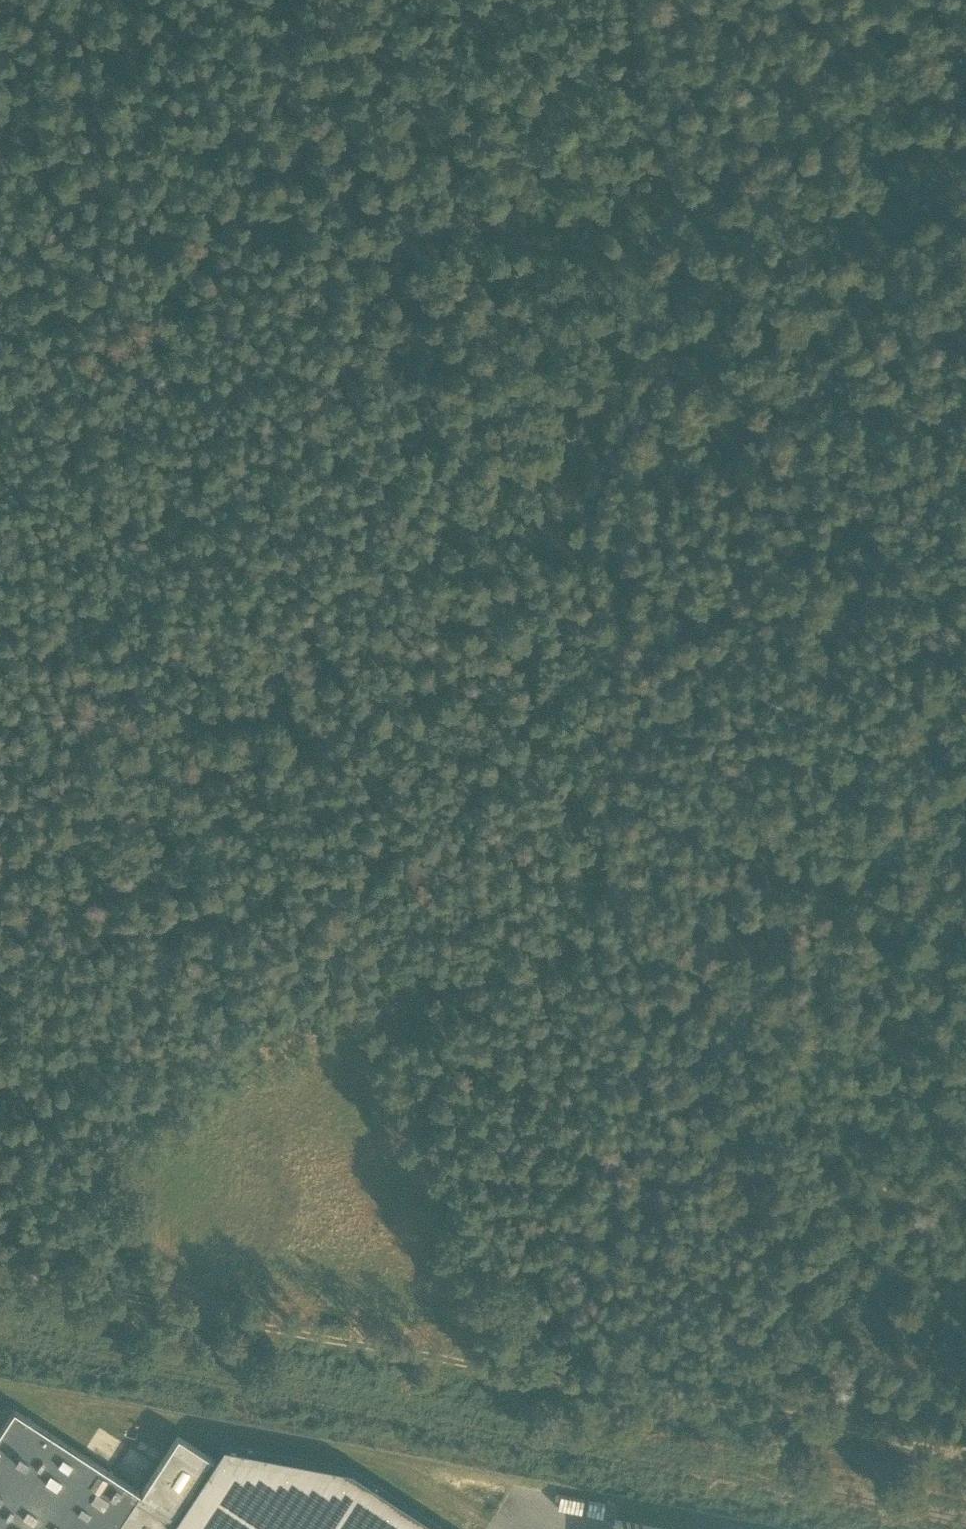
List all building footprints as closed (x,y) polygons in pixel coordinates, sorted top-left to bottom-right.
[(352,1470),(222,1446),(213,1459),(177,1435),(140,1492),(14,1409),(0,1431),(0,1528),(443,1528),(352,1470)] [(615,1521),(615,1528),(660,1528),(615,1521)]
